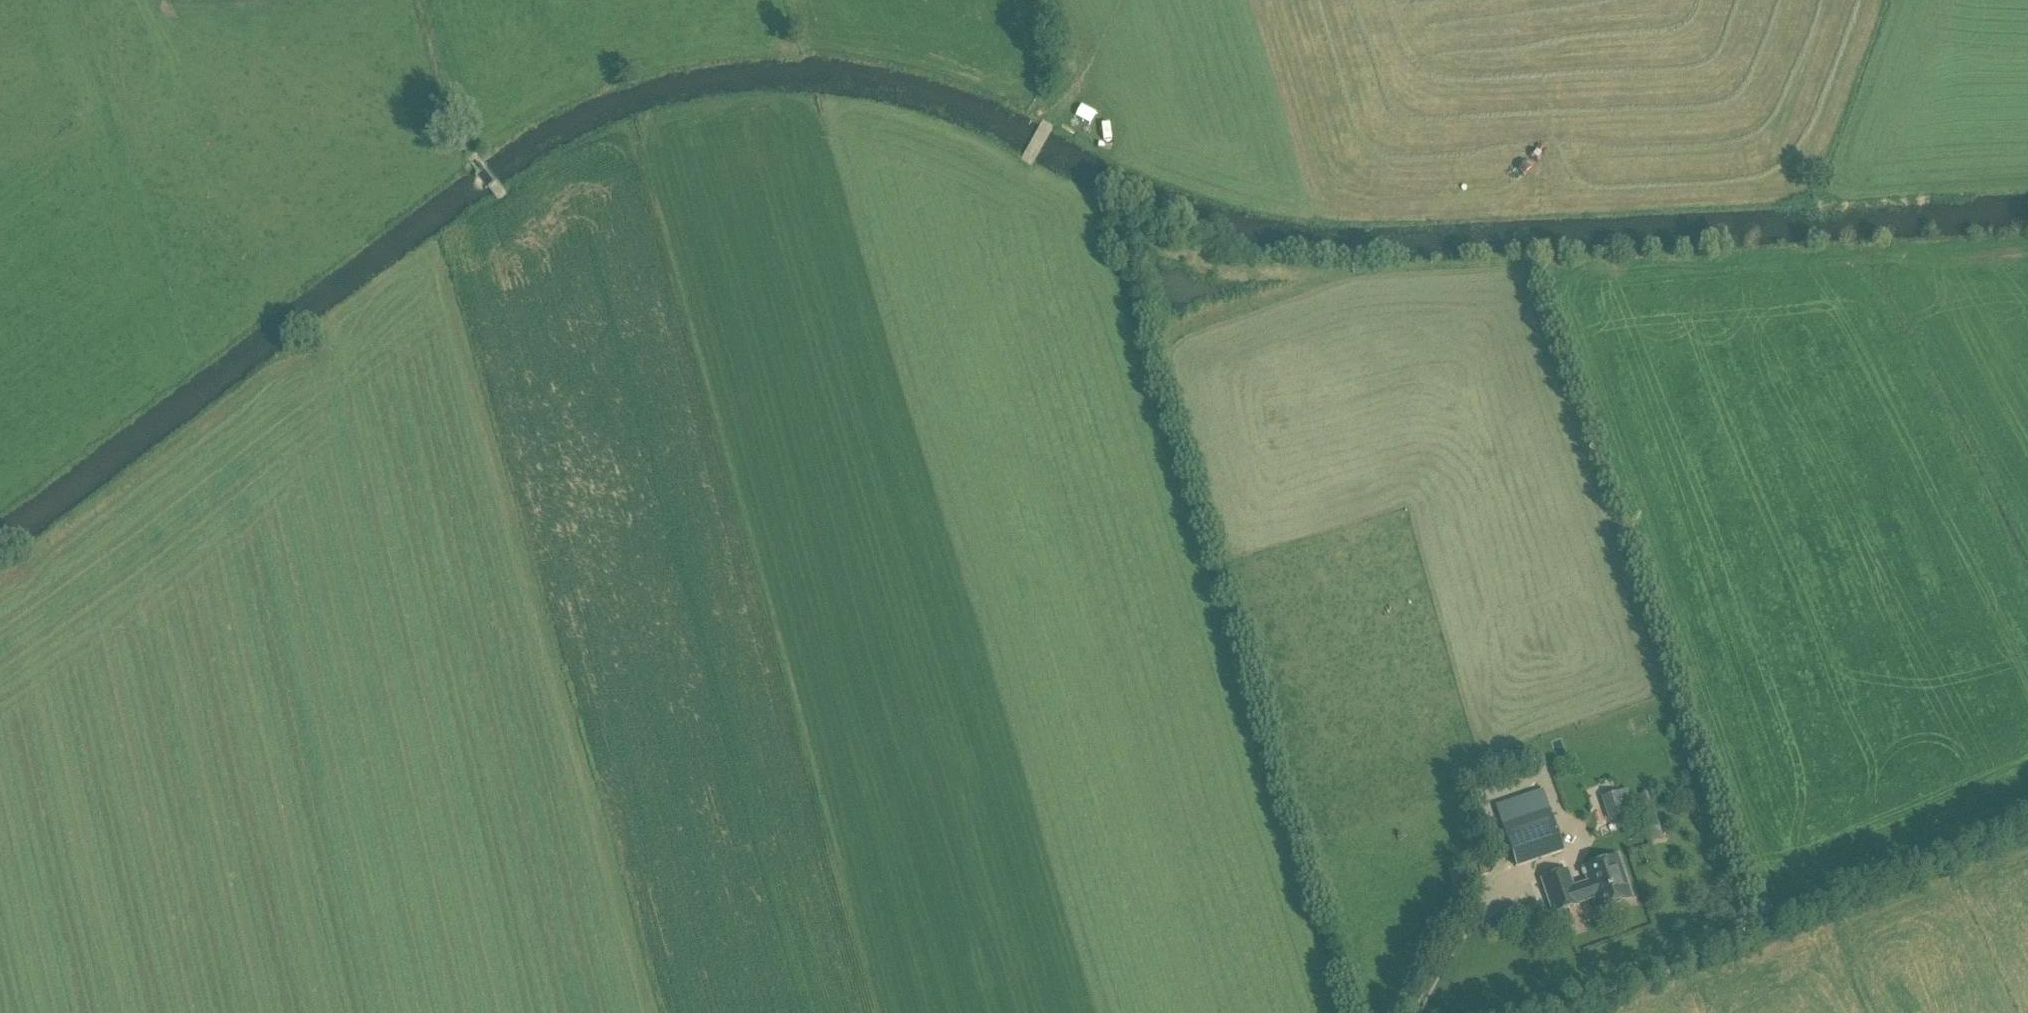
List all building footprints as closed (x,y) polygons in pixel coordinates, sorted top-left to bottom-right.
[(1621,790),(1603,796),(1611,820),(1629,813),(1621,790)] [(1565,852),(1551,811),(1504,826),(1518,868),(1565,852)] [(1570,871),(1544,880),(1555,915),(1581,906),(1581,904),(1595,899),(1598,911),(1635,899),(1620,856),(1584,869),(1588,880),(1575,885),(1570,871)] [(1515,919),(1525,916),(1520,900),(1510,902),(1515,919)]
